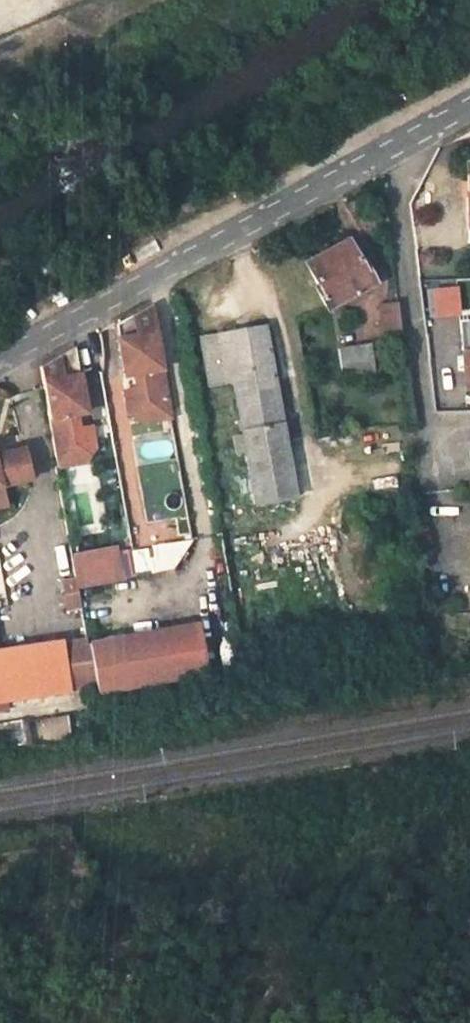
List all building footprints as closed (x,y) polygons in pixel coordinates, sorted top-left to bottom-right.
[(349,220),(331,230),(338,242),(355,232),(349,220)] [(361,241),(355,232),(338,242),(331,230),(306,244),(331,289),(382,263),(371,237),(361,241)] [(405,317),(396,255),(390,256),(391,276),(385,279),(390,318),(405,317)] [(140,363),(143,379),(146,399),(173,394),(156,294),(121,314),(130,365),(140,363)] [(254,425),(293,418),(274,319),(234,328),(210,333),(220,383),(245,378),(254,425)] [(373,323),(342,328),(347,356),(378,351),(373,323)] [(79,337),(44,357),(60,444),(87,440),(84,419),(81,404),(91,402),(79,337)] [(146,399),(143,379),(130,381),(134,401),(149,411),(176,407),(173,394),(146,399)] [(87,440),(60,444),(62,457),(88,452),(100,438),(96,417),(84,419),(87,440)] [(308,491),(293,418),(254,425),(255,430),(246,432),(250,449),(259,447),(270,499),(308,491)] [(38,472),(31,442),(0,450),(0,481),(38,472)] [(206,614),(95,634),(103,683),(215,663),(206,614)] [(68,630),(7,639),(16,691),(76,682),(68,630)] [(7,639),(0,640),(0,693),(16,691),(7,639)]
